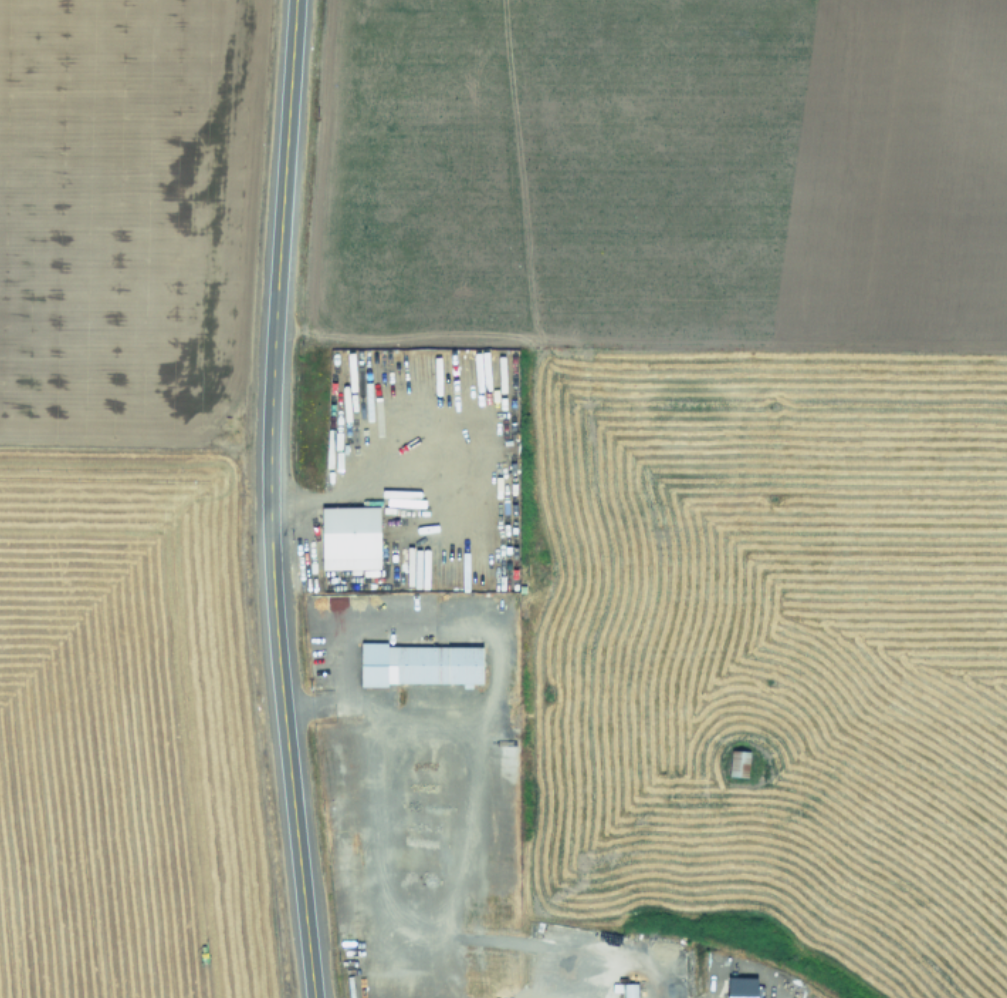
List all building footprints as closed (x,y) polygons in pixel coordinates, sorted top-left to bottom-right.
[(321,569),(379,568),(378,506),(320,507),(321,569)] [(481,646),(385,646),(385,641),(360,641),(360,683),(481,683),(481,646)] [(747,776),(748,750),(729,750),(729,776),(747,776)] [(637,983),(622,983),(622,997),(637,997),(637,983)]
